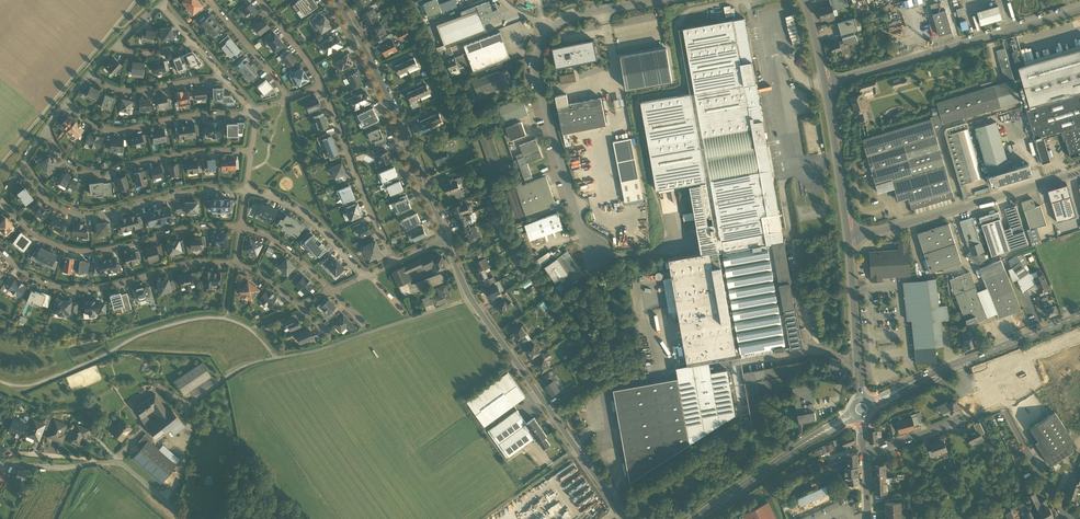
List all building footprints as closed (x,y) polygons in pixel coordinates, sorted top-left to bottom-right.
[(198,0),(196,0),(188,8),(193,14),(194,12),(202,6),(202,5),(198,0)] [(300,8),(300,9),(300,8),(304,14),(311,8),(308,5),(310,3),(307,0),(298,0),(295,2),(299,8),(300,8)] [(310,3),(308,5),(311,8),(304,14),(300,8),(300,9),(300,8),(299,9),(304,16),(309,12),(309,13),(318,6),(313,0),(312,1),(312,0),(307,0),(310,3)] [(420,5),(422,12),(426,10),(429,17),(442,12),(439,3),(438,0),(432,0),(425,3),(420,5)] [(439,3),(442,12),(457,6),(455,0),(448,0),(439,3)] [(833,9),(848,5),(847,0),(830,0),(831,5),(833,9)] [(499,12),(497,8),(493,10),(491,4),(487,5),(486,2),(477,6),(484,23),(489,21),(487,16),(499,12)] [(238,9),(240,12),(243,10),(248,6),(246,3),(238,9)] [(248,15),(250,18),(258,12),(251,3),(248,6),(243,10),(245,12),(244,13),(247,16),(248,15)] [(930,5),(933,14),(940,12),(937,3),(930,5)] [(734,15),(733,7),(730,7),(730,5),(723,6),(725,17),(734,15)] [(819,9),(822,19),(824,19),(833,16),(834,16),(833,9),(831,5),(819,9)] [(977,11),(981,24),(1002,18),(998,5),(977,11)] [(194,12),(196,15),(204,9),(202,6),(194,12)] [(486,30),(484,23),(477,6),(467,9),(468,13),(462,15),(437,25),(445,46),(486,30)] [(956,9),(958,17),(965,15),(962,7),(956,9)] [(362,14),(365,19),(376,13),(374,8),(370,10),(362,14)] [(933,14),(939,35),(952,32),(946,10),(940,12),(933,14)] [(376,13),(365,19),(367,25),(379,19),(379,18),(376,13)] [(201,24),(207,30),(216,22),(211,15),(206,19),(201,24)] [(315,23),(319,21),(316,16),(309,21),(312,26),(315,23)] [(331,26),(324,17),(319,21),(315,23),(321,32),(331,26)] [(689,93),(689,94),(694,93),(694,92),(726,86),(743,83),(743,84),(755,81),(743,17),(731,19),(731,18),(682,28),(677,29),(689,93)] [(838,23),(842,35),(854,31),(858,30),(854,18),(838,23)] [(254,27),(260,34),(269,27),(264,19),(258,24),(254,27)] [(968,28),(966,20),(960,22),(962,30),(968,28)] [(221,28),(216,22),(207,30),(212,36),(217,32),(221,28)] [(370,30),(373,36),(385,30),(382,24),(370,30)] [(160,29),(162,40),(173,38),(171,27),(160,29)] [(141,40),(152,41),(154,31),(152,30),(147,29),(146,35),(142,34),(141,40)] [(398,34),(401,40),(410,35),(407,29),(398,34)] [(385,30),(373,36),(376,41),(384,37),(388,35),(385,30)] [(856,35),(854,31),(842,35),(843,40),(845,40),(856,35)] [(471,63),(474,71),(510,57),(501,32),(464,45),(467,51),(471,63)] [(266,40),(275,51),(283,44),(275,33),(266,40)] [(327,53),(328,53),(331,51),(336,48),(341,45),(342,45),(341,44),(340,41),(338,39),(336,36),(336,35),(333,37),(328,40),(329,40),(322,44),(327,53)] [(858,40),(856,35),(845,40),(847,45),(858,40)] [(1002,39),(1005,48),(1014,80),(1016,86),(1023,83),(1018,68),(1025,66),(1024,62),(1016,35),(1002,39)] [(318,43),(319,46),(322,44),(329,40),(328,40),(327,37),(318,43)] [(230,38),(225,42),(226,43),(222,46),(221,47),(226,52),(235,44),(232,40),(232,41),(230,38)] [(552,48),(556,68),(588,62),(588,61),(598,59),(594,39),(584,41),(568,44),(568,45),(552,48)] [(384,52),(386,56),(397,50),(392,40),(381,46),(383,49),(382,50),(383,53),(384,52)] [(843,40),(839,42),(841,49),(848,47),(847,45),(845,40),(843,40)] [(841,49),(839,42),(830,45),(833,53),(841,49)] [(230,57),(231,56),(235,53),(236,54),(240,50),(238,48),(238,47),(235,44),(226,52),(230,57)] [(1024,62),(1025,66),(1079,50),(1079,46),(1024,62)] [(444,49),(447,56),(453,53),(451,47),(444,49)] [(620,56),(626,89),(672,80),(666,48),(620,56)] [(996,51),(1005,82),(1014,80),(1005,48),(996,51)] [(1025,66),(1018,68),(1023,83),(1030,108),(1079,93),(1079,50),(1025,66)] [(187,67),(201,62),(195,55),(192,51),(186,54),(183,55),(185,62),(187,66),(187,67)] [(462,54),(455,57),(459,68),(471,63),(467,51),(466,53),(464,54),(463,53),(462,54)] [(282,59),(288,67),(296,61),(289,52),(283,57),(281,58),(282,59)] [(332,58),(335,62),(337,60),(343,57),(341,53),(332,58)] [(343,57),(337,60),(339,65),(341,69),(352,64),(350,60),(350,59),(349,57),(348,57),(347,55),(343,57)] [(182,63),(179,56),(173,59),(178,72),(184,69),(184,68),(187,66),(185,62),(182,63)] [(117,69),(118,64),(116,61),(117,60),(114,57),(105,67),(110,71),(112,70),(113,68),(115,71),(117,69)] [(414,57),(405,61),(408,70),(418,65),(414,57)] [(459,69),(459,68),(455,57),(452,58),(450,59),(447,60),(449,65),(448,65),(451,71),(454,70),(459,69)] [(238,65),(240,67),(247,62),(249,60),(246,58),(238,65)] [(157,73),(157,74),(162,73),(161,72),(165,71),(165,70),(163,62),(163,61),(153,63),(155,73),(157,73)] [(408,70),(405,61),(395,66),(399,74),(408,70)] [(132,72),(136,73),(143,73),(144,63),(133,62),(132,67),(132,72)] [(247,62),(240,67),(239,69),(241,71),(244,75),(254,66),(252,64),(250,65),(247,62)] [(256,68),(254,66),(244,75),(249,81),(251,80),(258,74),(255,71),(254,71),(254,70),(256,68)] [(504,86),(504,87),(510,85),(513,83),(512,79),(511,76),(508,69),(506,69),(499,72),(503,84),(504,86)] [(295,74),(293,76),(299,85),(309,79),(303,70),(295,74)] [(473,81),(477,93),(478,93),(483,91),(503,84),(499,72),(498,71),(473,81)] [(347,77),(350,83),(352,87),(361,82),(356,72),(353,74),(347,77)] [(559,76),(561,84),(576,81),(574,73),(559,76)] [(260,76),(258,74),(251,80),(253,82),(260,76)] [(296,87),(299,85),(293,76),(291,77),(296,87)] [(972,85),(974,90),(992,84),(990,77),(979,80),(979,82),(972,85)] [(894,87),(896,87),(896,86),(899,85),(900,86),(901,85),(902,85),(903,85),(903,84),(905,84),(906,84),(907,84),(908,83),(907,80),(901,81),(900,78),(893,80),(894,82),(892,83),(893,87),(894,87)] [(266,79),(257,86),(263,93),(264,94),(272,88),(273,87),(266,79)] [(859,84),(861,91),(873,88),(873,89),(877,88),(877,87),(875,80),(859,84)] [(1005,82),(995,86),(1001,107),(1020,101),(1020,100),(1016,86),(1014,80),(1005,82)] [(743,83),(726,86),(730,103),(692,110),(697,137),(705,181),(706,183),(718,251),(723,250),(723,251),(783,241),(781,229),(782,229),(755,81),(743,84),(743,83)] [(426,84),(417,88),(420,96),(429,92),(426,84)] [(503,84),(483,91),(484,94),(504,86),(503,84)] [(86,96),(95,100),(97,96),(99,91),(91,86),(90,87),(88,92),(87,94),(86,96)] [(689,94),(692,110),(730,103),(726,86),(694,92),(694,93),(689,94)] [(930,117),(931,119),(936,135),(943,124),(1001,107),(995,86),(936,103),(940,114),(930,117)] [(195,89),(195,99),(206,98),(205,88),(195,89)] [(213,88),(213,99),(223,99),(224,99),(223,95),(223,88),(213,88)] [(276,94),(272,88),(264,94),(263,93),(260,95),(262,99),(276,94)] [(407,93),(410,101),(415,99),(420,96),(417,88),(407,93)] [(861,91),(861,94),(862,94),(863,98),(865,97),(865,95),(874,93),(878,91),(877,88),(873,89),(873,88),(861,91)] [(176,93),(179,106),(190,104),(187,91),(184,91),(176,93)] [(351,99),(356,108),(371,101),(366,91),(358,95),(351,98),(351,99)] [(347,97),(348,100),(351,99),(351,98),(358,95),(357,92),(347,97)] [(640,103),(648,146),(697,137),(692,110),(689,94),(689,93),(640,103)] [(1030,108),(1026,109),(1035,140),(1042,163),(1050,161),(1044,138),(1062,133),(1062,134),(1064,140),(1065,140),(1071,157),(1079,155),(1079,93),(1030,108)] [(101,106),(111,110),(116,98),(105,94),(101,106)] [(555,96),(557,106),(569,104),(567,94),(555,96)] [(863,98),(862,94),(861,94),(850,97),(851,102),(852,102),(854,107),(853,107),(855,113),(859,112),(866,110),(866,109),(865,104),(863,104),(862,99),(863,98)] [(157,97),(160,107),(168,105),(166,99),(165,95),(157,97)] [(310,101),(316,98),(315,95),(305,99),(307,104),(311,102),(310,101)] [(572,146),(569,132),(606,124),(601,97),(569,104),(557,106),(563,133),(566,148),(572,146)] [(309,112),(321,107),(319,102),(318,102),(317,98),(316,98),(310,101),(311,102),(307,104),(308,107),(307,107),(309,112)] [(499,106),(506,127),(514,124),(513,120),(528,114),(522,98),(499,106)] [(616,100),(617,107),(625,105),(623,98),(616,100)] [(120,110),(129,112),(130,107),(132,101),(122,99),(120,110)] [(141,110),(141,111),(146,111),(146,109),(150,109),(150,99),(140,100),(140,110),(141,110)] [(418,104),(415,99),(410,101),(411,104),(410,104),(411,105),(412,107),(418,104)] [(370,116),(376,113),(373,107),(365,111),(367,115),(369,114),(370,116)] [(859,112),(861,121),(872,118),(869,108),(866,109),(866,110),(859,112)] [(358,114),(362,121),(365,120),(368,125),(379,120),(376,113),(370,116),(369,114),(367,115),(365,111),(358,114)] [(439,112),(429,117),(433,125),(442,120),(439,112)] [(313,117),(318,129),(328,125),(323,113),(313,117)] [(61,124),(68,129),(75,122),(68,116),(65,119),(64,121),(61,124)] [(433,125),(429,117),(420,121),(423,128),(423,129),(433,125)] [(898,201),(908,198),(902,178),(945,165),(936,135),(931,119),(862,139),(876,185),(892,180),(894,187),(898,201)] [(414,124),(417,131),(418,130),(423,128),(420,121),(414,124)] [(506,127),(510,139),(526,134),(522,121),(514,124),(506,127)] [(83,129),(75,122),(68,129),(76,136),(83,129)] [(213,136),(213,137),(217,137),(216,135),(220,135),(220,123),(216,123),(216,122),(212,122),(212,123),(208,123),(208,128),(209,136),(213,136)] [(975,128),(983,154),(1004,148),(996,122),(975,128)] [(227,123),(227,136),(238,136),(238,133),(238,131),(238,123),(237,123),(227,123)] [(967,123),(949,128),(950,133),(954,132),(968,128),(967,123)] [(193,124),(185,125),(187,137),(195,136),(195,134),(193,124)] [(179,133),(179,139),(187,137),(185,125),(178,126),(179,133)] [(382,134),(382,132),(380,128),(370,132),(372,136),(370,137),(372,141),(375,140),(376,144),(380,143),(379,139),(385,136),(384,133),(382,134)] [(964,183),(969,181),(954,132),(950,133),(949,128),(946,129),(944,132),(945,135),(960,184),(962,193),(962,194),(964,199),(967,198),(968,196),(964,183)] [(968,128),(954,132),(969,181),(982,177),(968,128)] [(68,129),(66,132),(74,139),(76,136),(68,129)] [(153,139),(154,143),(158,142),(158,141),(166,139),(164,129),(153,131),(155,139),(153,139)] [(318,141),(322,139),(331,135),(330,132),(316,137),(318,141)] [(95,145),(99,147),(102,137),(90,133),(86,142),(90,143),(89,145),(94,147),(95,145)] [(130,138),(133,147),(136,146),(137,146),(137,147),(140,146),(140,145),(140,144),(144,143),(143,142),(141,135),(130,138)] [(322,139),(324,144),(327,151),(322,152),(324,158),(329,156),(338,152),(335,146),(335,147),(332,140),(333,140),(331,135),(322,139)] [(705,181),(697,137),(648,146),(656,190),(689,184),(705,181)] [(118,150),(123,151),(123,139),(111,138),(111,150),(118,150)] [(441,143),(444,150),(446,149),(447,153),(458,150),(454,138),(441,143)] [(622,184),(625,201),(643,198),(643,197),(640,181),(631,138),(613,141),(622,184)] [(519,145),(524,156),(526,163),(527,162),(542,157),(536,139),(519,145)] [(373,152),(375,156),(378,155),(386,152),(385,148),(373,152)] [(1010,169),(1004,148),(983,154),(989,175),(1010,169)] [(437,163),(439,162),(445,160),(449,158),(447,153),(446,149),(444,150),(433,153),(437,163)] [(378,155),(381,164),(392,160),(390,156),(391,156),(389,153),(388,151),(386,152),(378,155)] [(41,162),(43,164),(47,169),(54,164),(54,163),(55,162),(56,161),(55,161),(54,161),(53,159),(54,159),(53,158),(53,159),(51,160),(49,156),(41,162)] [(532,174),(527,162),(526,163),(524,156),(517,159),(524,177),(532,174)] [(227,169),(228,169),(230,169),(231,169),(235,168),(235,159),(221,159),(222,168),(226,168),(227,169)] [(186,162),(187,173),(198,172),(197,161),(186,162)] [(56,164),(55,162),(54,163),(54,164),(47,169),(43,164),(42,165),(47,171),(53,167),(56,164)] [(168,165),(170,176),(179,174),(177,163),(168,165)] [(334,177),(335,177),(344,173),(345,173),(344,169),(343,169),(342,167),(343,167),(341,163),(330,167),(334,177)] [(1029,163),(1010,169),(989,175),(991,182),(992,186),(1032,174),(1029,163)] [(908,198),(910,203),(952,190),(945,165),(902,178),(908,198)] [(151,169),(153,178),(163,175),(161,166),(151,169)] [(381,172),(383,177),(384,180),(388,179),(395,176),(397,175),(394,167),(381,172)] [(134,173),(137,185),(147,182),(144,170),(134,173)] [(67,187),(73,176),(66,172),(65,175),(60,183),(67,187)] [(346,179),(344,173),(335,177),(337,183),(346,179)] [(67,187),(72,190),(73,190),(77,181),(79,179),(73,176),(67,187)] [(116,179),(120,189),(129,186),(125,176),(116,179)] [(453,193),(455,192),(461,190),(460,189),(458,182),(457,180),(454,181),(453,179),(453,178),(448,180),(449,183),(445,185),(448,194),(453,193)] [(515,184),(526,215),(556,204),(547,179),(538,182),(537,179),(522,185),(521,181),(515,184)] [(892,180),(876,185),(878,192),(894,187),(892,180)] [(99,181),(89,183),(91,194),(95,193),(103,192),(103,195),(112,194),(111,188),(104,189),(103,183),(99,183),(99,181)] [(388,186),(391,194),(403,189),(400,181),(393,184),(388,186)] [(689,187),(701,254),(718,251),(706,183),(701,184),(689,186),(689,187)] [(1067,184),(1059,186),(1059,189),(1048,192),(1051,201),(1070,195),(1067,184)] [(350,185),(338,190),(341,196),(343,202),(355,197),(350,185)] [(23,200),(26,203),(32,198),(25,188),(21,191),(19,192),(18,193),(20,196),(19,197),(22,201),(23,200)] [(462,189),(460,189),(461,190),(455,192),(455,194),(457,198),(465,195),(462,189)] [(954,197),(952,190),(910,203),(912,209),(954,197)] [(1057,222),(1061,220),(1066,219),(1076,216),(1070,195),(1051,201),(1057,222)] [(405,198),(401,200),(395,203),(396,206),(394,207),(397,214),(399,213),(400,213),(406,210),(412,208),(409,202),(408,202),(407,203),(405,198)] [(1021,202),(1024,210),(1035,207),(1035,206),(1032,198),(1021,202)] [(211,200),(211,209),(220,209),(220,199),(218,199),(212,199),(211,200)] [(222,199),(220,199),(220,209),(220,213),(228,213),(229,211),(229,209),(229,200),(228,199),(222,199)] [(198,211),(197,202),(185,202),(185,203),(186,210),(186,211),(186,212),(198,211)] [(453,207),(457,218),(466,214),(470,213),(466,202),(453,207)] [(31,209),(35,213),(40,206),(37,203),(31,209)] [(261,203),(257,212),(262,215),(261,217),(269,221),(271,217),(272,218),(277,209),(270,206),(270,207),(261,203)] [(358,209),(356,204),(346,208),(347,210),(350,216),(351,219),(360,214),(359,212),(358,209)] [(1005,209),(1011,227),(1013,234),(1024,230),(1016,205),(1005,209)] [(1040,205),(1035,206),(1035,207),(1024,210),(1030,229),(1036,227),(1046,224),(1040,205)] [(35,213),(43,219),(48,212),(40,206),(35,213)] [(161,208),(157,209),(161,221),(164,220),(164,219),(167,218),(167,220),(169,221),(171,220),(172,219),(169,207),(161,209),(161,208)] [(491,208),(497,225),(501,224),(495,207),(491,208)] [(157,222),(161,221),(157,209),(154,210),(154,211),(146,213),(149,226),(154,225),(154,223),(154,222),(157,221),(157,222)] [(979,217),(981,224),(1000,218),(998,211),(979,217)] [(412,225),(420,221),(418,218),(419,218),(417,213),(403,219),(405,224),(407,227),(408,226),(412,225)] [(558,213),(532,222),(537,237),(563,228),(558,213)] [(294,219),(290,216),(286,214),(283,219),(281,218),(277,224),(286,230),(294,219)] [(471,227),(468,220),(466,214),(457,218),(465,240),(474,237),(478,235),(476,229),(472,230),(471,227)] [(136,215),(128,217),(131,229),(139,226),(137,217),(136,215)] [(50,225),(61,230),(61,229),(64,221),(65,220),(61,218),(60,219),(58,218),(58,217),(54,216),(50,225)] [(975,216),(972,217),(978,233),(981,232),(975,216)] [(121,225),(122,231),(131,229),(128,217),(119,219),(121,225)] [(960,221),(968,247),(969,246),(981,243),(978,233),(972,217),(960,221)] [(6,234),(12,227),(13,226),(5,218),(0,224),(0,229),(0,232),(1,233),(3,231),(6,234)] [(1004,229),(1000,218),(981,224),(992,255),(1010,249),(1004,229)] [(298,221),(294,219),(286,230),(296,236),(300,231),(298,229),(301,224),(298,221)] [(530,240),(537,237),(532,222),(525,224),(530,240)] [(84,234),(85,235),(85,231),(86,225),(82,225),(82,224),(78,223),(78,224),(74,224),(72,233),(84,234)] [(96,224),(98,234),(108,233),(107,223),(106,223),(96,224)] [(371,232),(367,223),(362,226),(357,228),(361,236),(371,232)] [(930,272),(942,267),(959,262),(961,261),(949,223),(917,233),(930,272)] [(1058,237),(1076,232),(1074,225),(1056,231),(1058,237)] [(6,234),(8,236),(15,229),(12,227),(6,234)] [(418,229),(411,232),(415,240),(427,235),(423,227),(418,229)] [(1028,243),(1024,230),(1013,234),(1011,227),(1004,229),(1010,249),(1028,243)] [(1030,229),(1027,230),(1031,242),(1040,239),(1036,227),(1030,229)] [(18,244),(19,245),(23,248),(23,249),(27,244),(30,240),(21,233),(18,237),(17,237),(13,241),(18,245),(18,244)] [(312,233),(308,238),(304,241),(302,243),(308,250),(316,243),(314,241),(317,238),(312,233)] [(220,244),(220,246),(227,246),(226,234),(221,234),(215,235),(211,235),(212,244),(220,244)] [(190,237),(191,249),(201,248),(201,246),(200,236),(190,237)] [(244,249),(256,255),(262,244),(249,237),(245,245),(246,246),(244,249)] [(369,260),(382,254),(380,252),(370,257),(364,246),(375,240),(373,238),(361,244),(369,260)] [(169,253),(178,251),(181,250),(180,247),(179,240),(174,241),(174,240),(171,241),(171,242),(167,243),(169,253)] [(380,252),(375,240),(364,246),(370,257),(380,252)] [(784,240),(783,241),(723,251),(723,250),(718,251),(733,329),(707,333),(712,361),(805,345),(804,341),(803,341),(797,309),(798,309),(797,305),(795,305),(790,281),(792,281),(791,277),(790,277),(784,245),(785,245),(784,240)] [(869,251),(871,277),(883,276),(889,276),(896,276),(903,275),(910,275),(909,249),(908,249),(908,241),(905,241),(905,249),(898,249),(869,251)] [(315,257),(317,255),(321,251),(325,247),(321,242),(318,245),(316,243),(308,250),(315,257)] [(970,251),(973,254),(983,250),(981,242),(981,243),(969,246),(970,251)] [(148,254),(148,256),(157,252),(158,252),(156,245),(146,248),(148,254)] [(274,249),(268,246),(265,253),(270,256),(274,249)] [(44,261),(48,251),(40,247),(38,252),(36,257),(44,261)] [(551,249),(537,259),(541,264),(555,254),(551,249)] [(30,258),(35,260),(36,257),(38,252),(35,251),(30,258)] [(56,254),(48,251),(44,261),(52,264),(54,259),(56,254)] [(130,263),(130,264),(135,263),(134,262),(138,261),(137,259),(135,251),(124,255),(127,264),(130,263)] [(567,251),(557,258),(568,273),(572,279),(582,272),(567,251)] [(733,329),(718,251),(701,254),(694,255),(669,259),(687,362),(688,366),(709,362),(712,361),(707,333),(733,329)] [(966,254),(976,263),(981,261),(976,256),(973,254),(970,251),(966,254)] [(157,252),(148,256),(147,256),(149,259),(150,262),(152,261),(155,260),(154,258),(159,257),(157,252)] [(431,254),(421,258),(423,263),(426,268),(427,268),(428,267),(435,264),(433,259),(435,259),(433,253),(431,254)] [(515,253),(512,255),(516,262),(520,260),(515,253)] [(1019,255),(1017,256),(1021,261),(1028,271),(1029,269),(1026,265),(1028,263),(1024,259),(1025,259),(1021,254),(1019,255)] [(1008,260),(1013,267),(1021,261),(1017,256),(1016,255),(1008,260)] [(435,264),(437,270),(446,267),(442,256),(435,259),(433,259),(435,264)] [(66,257),(64,266),(64,270),(72,271),(72,270),(74,258),(66,257)] [(114,257),(106,259),(108,272),(116,270),(115,264),(114,257)] [(328,257),(321,264),(325,268),(327,265),(332,261),(328,257)] [(294,266),(286,258),(278,266),(287,274),(294,266)] [(344,267),(335,258),(333,260),(332,261),(327,265),(336,274),(344,267)] [(421,258),(408,264),(411,270),(415,269),(414,267),(423,263),(421,258)] [(485,258),(481,260),(483,265),(484,269),(489,266),(485,258)] [(564,276),(568,273),(557,258),(545,266),(555,282),(560,279),(564,276)] [(78,272),(83,273),(83,271),(87,272),(88,261),(84,261),(84,260),(80,259),(78,272)] [(108,272),(106,259),(98,260),(99,266),(100,273),(101,273),(108,272)] [(486,272),(484,269),(483,265),(481,260),(476,262),(478,267),(475,269),(479,276),(486,272)] [(983,278),(986,288),(978,291),(975,286),(969,271),(950,279),(951,284),(955,294),(967,325),(988,317),(997,313),(999,318),(1021,310),(1013,289),(1005,269),(1001,260),(979,268),(983,278)] [(1028,271),(1021,261),(1013,267),(1012,268),(1019,279),(1017,280),(1023,293),(1037,283),(1036,283),(1034,277),(1033,278),(1030,274),(1028,271)] [(961,268),(959,262),(942,267),(944,271),(961,268)] [(327,265),(325,268),(333,277),(336,274),(327,265)] [(392,271),(399,285),(410,280),(407,272),(404,266),(392,271)] [(1019,279),(1012,268),(1008,269),(1013,281),(1019,279)] [(190,273),(193,284),(198,282),(198,271),(190,273)] [(218,287),(222,287),(222,278),(223,278),(223,271),(218,271),(218,272),(215,272),(213,272),(211,272),(211,271),(205,271),(205,278),(206,278),(206,287),(211,287),(211,286),(218,286),(218,287)] [(291,279),(295,284),(302,277),(297,272),(291,279)] [(399,285),(401,291),(412,287),(414,292),(445,281),(444,278),(442,274),(441,272),(412,283),(410,280),(399,285)] [(487,286),(492,283),(490,278),(489,278),(486,272),(479,276),(482,282),(485,281),(487,286)] [(185,286),(186,288),(190,286),(190,285),(193,284),(190,273),(179,276),(182,287),(185,286)] [(237,287),(241,290),(245,284),(239,282),(240,274),(249,277),(250,278),(248,281),(252,284),(251,284),(254,286),(256,287),(257,284),(250,279),(251,278),(249,276),(239,273),(237,287)] [(239,282),(245,284),(248,281),(250,278),(249,277),(240,274),(239,282)] [(1037,283),(1039,289),(1042,288),(1048,286),(1043,274),(1038,276),(1034,277),(1036,283),(1037,283)] [(3,285),(9,288),(15,280),(9,276),(3,285)] [(309,282),(306,279),(303,276),(302,277),(295,284),(305,292),(312,284),(309,282)] [(915,348),(915,349),(915,348),(922,348),(929,347),(934,346),(935,346),(936,346),(942,345),(942,346),(942,345),(942,339),(941,339),(941,333),(941,332),(940,326),(939,320),(941,320),(941,319),(945,318),(945,319),(948,319),(947,312),(948,312),(947,312),(947,305),(946,305),(947,305),(938,306),(937,299),(936,292),(937,292),(936,292),(936,286),(936,285),(935,279),(935,278),(935,279),(927,279),(926,279),(926,280),(927,280),(927,282),(909,284),(908,284),(909,289),(904,290),(905,293),(906,299),(905,299),(905,300),(906,300),(906,306),(907,313),(908,319),(907,320),(908,320),(912,319),(913,325),(912,325),(913,325),(913,331),(914,337),(915,342),(914,343),(915,343),(915,348)] [(9,289),(19,296),(25,287),(15,279),(15,280),(9,288),(9,289)] [(157,282),(160,293),(171,289),(171,288),(168,280),(168,279),(164,280),(164,279),(161,280),(161,281),(157,282)] [(497,285),(500,291),(503,290),(498,280),(496,282),(495,282),(496,285),(497,285)] [(240,290),(244,293),(248,296),(251,298),(258,289),(256,287),(254,286),(251,284),(252,284),(248,281),(245,284),(241,290),(240,290)] [(563,285),(559,281),(555,286),(558,289),(563,285)] [(436,304),(451,298),(446,284),(437,287),(438,288),(440,287),(442,294),(440,295),(433,297),(436,304)] [(6,293),(9,289),(9,288),(3,285),(0,289),(6,293)] [(139,299),(139,301),(140,301),(146,299),(147,299),(146,297),(149,296),(149,294),(147,287),(146,285),(132,289),(136,300),(139,299)] [(486,290),(489,297),(501,292),(500,291),(497,285),(496,285),(487,290),(486,290)] [(525,290),(528,295),(534,292),(531,286),(525,290)] [(404,296),(414,292),(412,287),(401,291),(404,296)] [(48,301),(44,300),(46,295),(41,293),(35,291),(35,292),(31,290),(27,301),(32,303),(32,301),(42,305),(42,304),(47,306),(48,301)] [(276,297),(272,295),(269,292),(265,290),(260,297),(263,300),(262,301),(262,302),(265,304),(266,304),(269,306),(272,302),(276,297)] [(47,306),(48,307),(49,302),(51,295),(46,294),(42,292),(41,293),(46,295),(44,300),(48,301),(47,306),(42,304),(47,306)] [(110,295),(114,308),(124,305),(121,294),(120,292),(110,295)] [(121,294),(124,305),(130,303),(127,293),(121,294)] [(279,298),(276,296),(276,297),(272,302),(275,303),(276,304),(277,307),(284,304),(282,301),(279,298)] [(422,299),(425,306),(433,304),(431,298),(430,296),(422,299)] [(59,312),(59,314),(59,316),(64,316),(64,314),(64,312),(69,313),(69,312),(71,302),(71,301),(65,300),(65,301),(61,300),(56,299),(54,311),(59,312)] [(323,309),(328,313),(332,310),(335,306),(329,299),(322,306),(321,307),(323,309)] [(497,305),(502,313),(513,306),(511,302),(510,302),(508,299),(506,301),(505,300),(497,305)] [(89,312),(90,317),(95,316),(95,312),(98,312),(98,304),(98,300),(93,300),(90,301),(89,300),(84,301),(85,312),(85,313),(89,312)] [(69,312),(76,313),(78,302),(71,302),(69,312)] [(1046,310),(1048,316),(1049,316),(1056,313),(1057,313),(1055,309),(1057,309),(1055,306),(1051,307),(1050,303),(1045,305),(1044,305),(1044,306),(1046,310)] [(324,316),(327,320),(335,313),(332,310),(328,313),(324,316)] [(333,324),(340,332),(346,327),(351,322),(343,314),(333,324)] [(289,325),(291,330),(301,325),(298,318),(293,320),(291,317),(284,320),(286,327),(289,325)] [(519,339),(519,338),(524,335),(527,333),(522,325),(513,331),(516,335),(516,336),(517,337),(518,338),(519,339)] [(299,339),(301,343),(311,338),(313,337),(312,336),(309,329),(297,334),(299,338),(299,339)] [(966,346),(967,348),(970,347),(976,344),(975,340),(976,339),(975,336),(974,337),(973,336),(970,330),(966,331),(968,336),(964,338),(964,340),(967,346),(966,346)] [(528,339),(524,335),(519,338),(521,341),(522,343),(525,341),(527,344),(529,342),(527,339),(528,339)] [(527,344),(529,347),(535,343),(535,344),(538,342),(535,338),(529,342),(527,344)] [(526,349),(532,358),(541,352),(535,344),(535,343),(529,347),(526,349)] [(935,351),(934,346),(929,347),(922,348),(915,348),(915,349),(916,353),(915,353),(916,354),(916,358),(916,359),(917,363),(916,363),(917,364),(917,363),(923,363),(930,362),(936,361),(936,356),(935,351)] [(550,366),(545,359),(544,358),(543,359),(537,363),(542,371),(550,366)] [(829,360),(829,361),(828,366),(838,369),(840,363),(832,360),(832,359),(831,358),(830,358),(829,359),(829,360)] [(174,381),(184,394),(211,376),(202,362),(174,381)] [(711,373),(709,362),(688,366),(677,369),(679,379),(711,373)] [(762,412),(759,401),(756,382),(781,377),(807,372),(805,362),(743,374),(751,414),(762,412)] [(728,370),(711,373),(679,379),(690,444),(736,415),(728,370)] [(476,415),(484,426),(525,397),(508,372),(467,402),(476,415)] [(548,373),(542,377),(546,383),(552,378),(548,373)] [(785,396),(781,377),(756,382),(759,401),(785,396)] [(630,482),(690,444),(679,379),(662,381),(613,390),(617,409),(616,409),(619,428),(620,428),(630,482)] [(552,395),(560,390),(553,380),(545,385),(552,395)] [(793,386),(798,414),(814,410),(809,383),(793,386)] [(153,409),(160,418),(168,412),(155,395),(148,400),(154,409),(153,409)] [(142,416),(142,417),(146,414),(152,410),(153,409),(154,409),(148,400),(136,408),(139,412),(142,416)] [(955,401),(948,404),(950,409),(951,411),(953,416),(955,414),(955,413),(959,411),(955,401)] [(140,417),(147,427),(160,418),(153,409),(152,410),(157,417),(152,421),(146,414),(142,417),(142,416),(140,417)] [(157,439),(170,429),(181,421),(171,409),(168,412),(160,418),(147,427),(157,439)] [(517,410),(490,430),(488,431),(507,457),(509,456),(536,436),(526,423),(517,410)] [(816,418),(814,410),(798,414),(799,422),(816,418)] [(1030,428),(1038,440),(1063,424),(1055,412),(1030,428)] [(732,424),(738,433),(748,426),(745,422),(753,420),(751,416),(744,418),(745,422),(732,424)] [(920,426),(919,423),(917,416),(913,417),(911,417),(912,419),(914,427),(920,426)] [(536,436),(539,441),(545,437),(547,435),(534,417),(526,423),(536,436)] [(11,433),(18,436),(20,432),(21,430),(22,431),(25,422),(13,418),(9,428),(13,430),(11,433)] [(52,437),(62,441),(64,436),(62,435),(63,432),(66,424),(54,419),(49,431),(54,433),(52,437)] [(777,428),(778,426),(778,423),(778,421),(776,420),(774,419),(772,419),(770,420),(769,421),(768,423),(768,425),(768,427),(769,429),(771,430),(773,430),(775,429),(777,428)] [(898,423),(900,433),(915,429),(914,427),(912,419),(898,423)] [(112,431),(121,440),(125,435),(124,435),(127,432),(128,432),(131,428),(122,420),(112,431)] [(34,437),(39,439),(44,428),(45,423),(43,423),(38,421),(38,423),(33,421),(31,426),(29,431),(30,434),(34,436),(34,437)] [(185,426),(181,421),(170,429),(174,434),(184,427),(185,426)] [(977,431),(979,435),(981,434),(985,433),(979,422),(973,425),(977,431)] [(70,438),(76,441),(79,434),(82,435),(85,437),(89,429),(77,424),(70,438)] [(1074,441),(1063,424),(1038,440),(1035,442),(1051,466),(1064,457),(1066,458),(1066,456),(1074,450),(1070,444),(1074,441)] [(883,437),(881,438),(878,439),(877,431),(869,431),(870,443),(877,443),(884,441),(883,437)] [(970,440),(973,444),(978,442),(982,440),(983,439),(981,434),(979,435),(977,431),(975,432),(972,433),(965,437),(967,442),(970,440)] [(136,444),(140,448),(148,439),(150,441),(152,439),(146,433),(136,444)] [(539,441),(544,448),(550,444),(545,437),(539,441)] [(843,443),(844,447),(853,444),(853,443),(856,441),(854,437),(851,438),(851,437),(842,441),(843,443)] [(159,449),(150,441),(148,439),(140,448),(133,457),(162,482),(177,464),(175,463),(159,449)] [(933,450),(934,454),(935,453),(942,451),(942,453),(947,451),(943,440),(931,444),(933,450)] [(163,443),(159,449),(175,463),(180,458),(163,443)] [(848,460),(848,463),(845,463),(844,461),(832,465),(833,469),(845,465),(848,465),(858,465),(857,453),(848,453),(848,455),(846,456),(846,460),(848,460)] [(876,466),(876,478),(885,478),(885,475),(885,473),(886,473),(886,465),(876,466)] [(845,467),(845,477),(848,476),(858,476),(858,469),(857,469),(857,467),(858,467),(858,466),(846,467),(845,467)] [(16,481),(20,482),(21,478),(24,479),(27,471),(26,471),(27,469),(23,468),(23,470),(18,468),(16,474),(16,476),(17,477),(16,481)] [(7,482),(10,475),(3,471),(1,474),(2,475),(0,478),(0,479),(7,482)] [(808,478),(811,487),(820,483),(817,475),(808,478)] [(848,476),(849,480),(843,483),(844,486),(849,484),(849,485),(858,484),(858,476),(848,476)] [(874,479),(875,494),(876,494),(886,494),(886,482),(886,478),(885,478),(876,478),(874,479)] [(582,510),(598,500),(588,484),(585,486),(587,488),(584,490),(586,491),(582,494),(584,498),(580,500),(579,498),(577,499),(579,502),(578,503),(582,510)] [(800,503),(800,504),(829,492),(826,485),(797,498),(800,503)] [(1074,499),(1078,489),(1078,487),(1073,485),(1072,485),(1068,496),(1074,499)] [(1048,506),(1041,510),(1040,507),(1042,506),(1041,506),(1034,492),(1034,491),(1030,493),(1043,518),(1045,518),(1053,515),(1049,506),(1048,506)] [(784,510),(800,503),(797,498),(783,504),(784,510)] [(1043,505),(1041,506),(1042,506),(1040,507),(1041,510),(1048,506),(1047,505),(1048,505),(1045,499),(1041,501),(1043,505)] [(768,502),(744,513),(747,518),(776,518),(768,502)] [(899,503),(900,503),(886,503),(886,518),(899,518),(899,503)] [(660,508),(667,518),(672,516),(665,504),(660,508)] [(660,508),(655,511),(660,518),(667,518),(660,508)] [(1009,518),(1016,518),(1015,517),(1011,509),(1006,513),(1009,518)]
